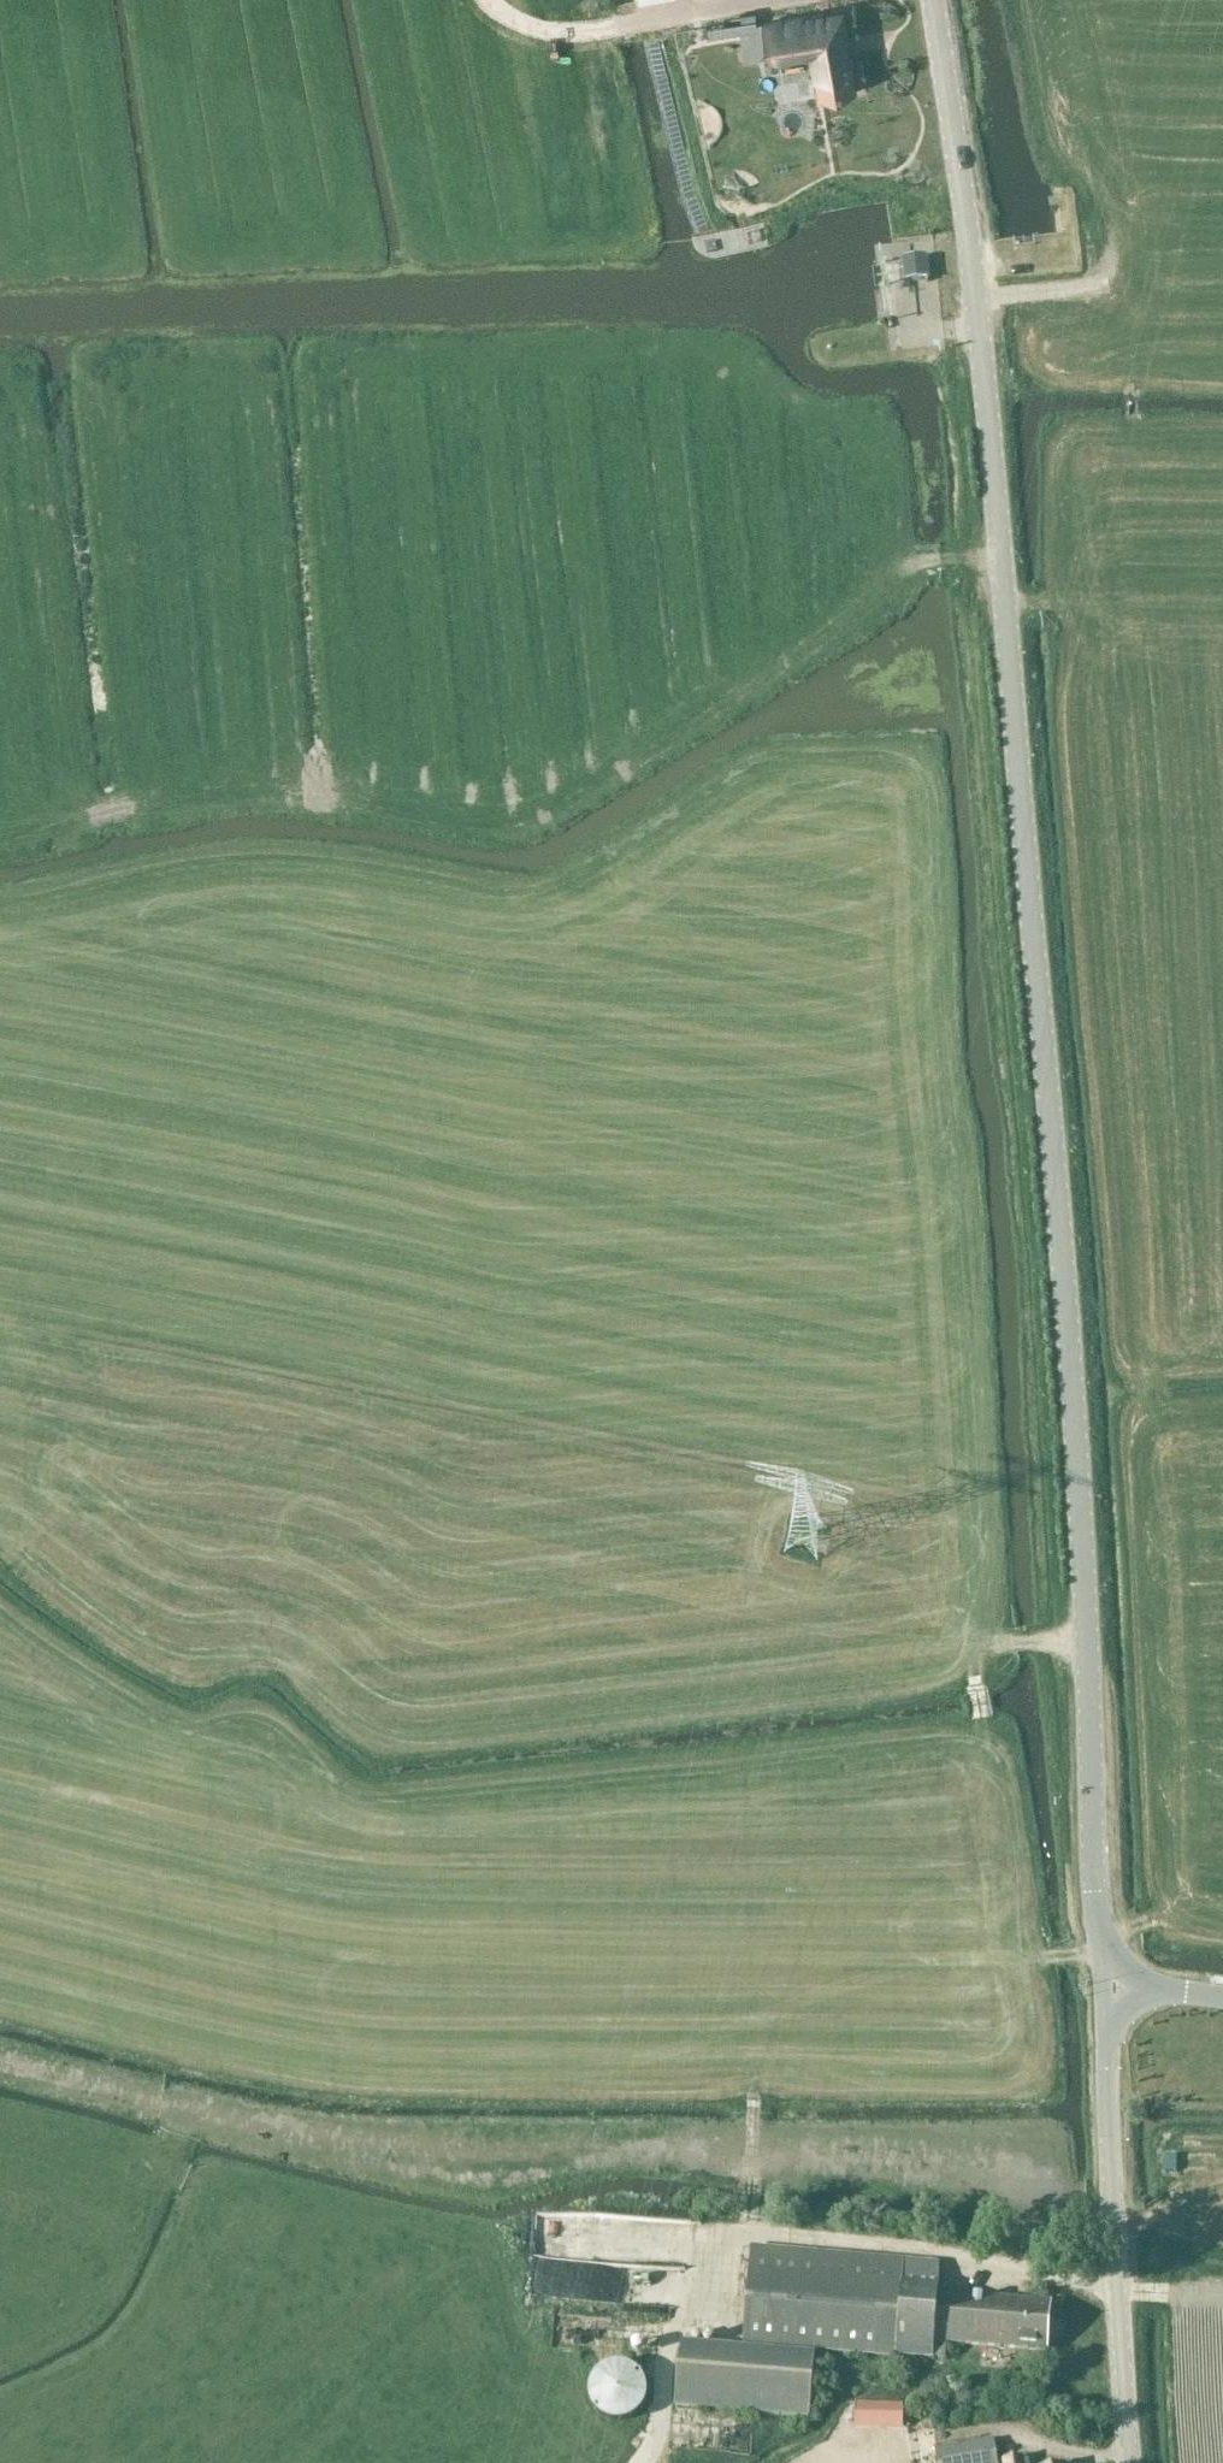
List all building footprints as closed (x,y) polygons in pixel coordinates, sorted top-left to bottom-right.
[(848,38),(843,10),(777,21),(777,23),(783,57),(783,59),(811,54),(819,97),(821,98),(820,92),(835,89),(836,92),(843,91),(842,88),(854,86),(855,92),(857,91),(850,53),(847,53),(844,39),(848,38)] [(926,261),(928,260),(928,259),(906,261),(906,259),(904,259),(907,281),(904,281),(904,283),(926,280),(927,283),(928,283),(926,261)] [(743,2350),(816,2356),(816,2353),(896,2361),(896,2358),(946,2362),(948,2349),(1049,2357),(1053,2302),(939,2293),(941,2263),(751,2248),(743,2350)] [(816,2356),(743,2350),(680,2345),(675,2411),(810,2422),(816,2356)] [(598,2377),(588,2398),(595,2416),(615,2427),(637,2419),(646,2398),(640,2380),(619,2369),(598,2377)] [(991,2444),(940,2453),(942,2462),(995,2462),(991,2444)]
